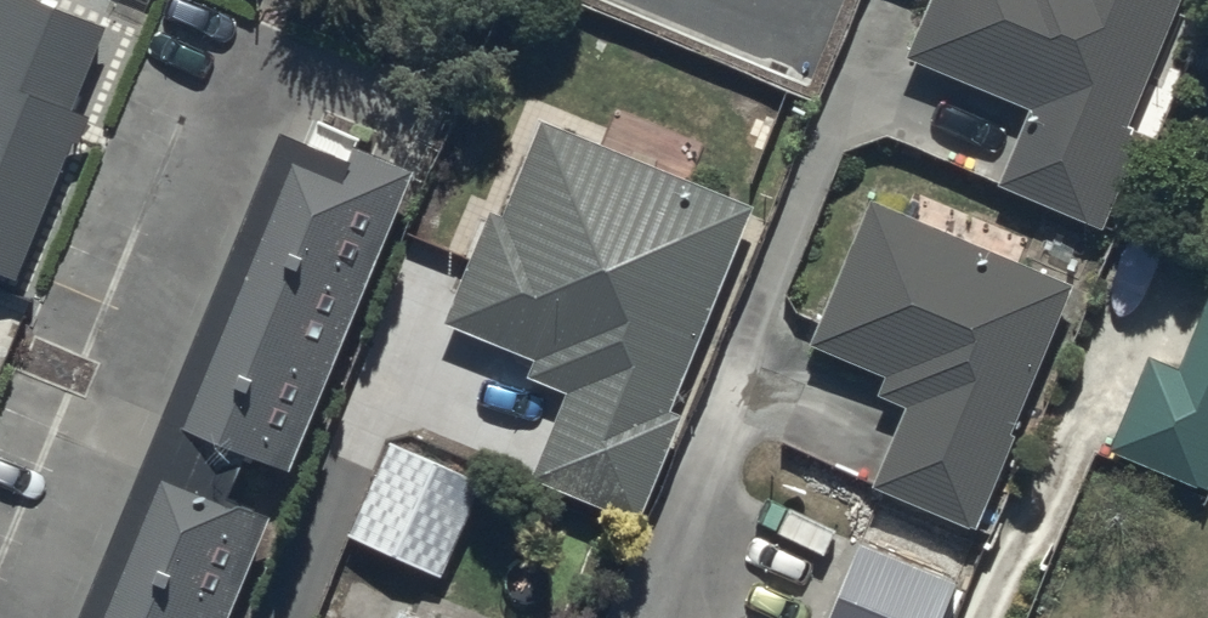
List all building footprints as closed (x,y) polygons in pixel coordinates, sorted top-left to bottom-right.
[(12,264),(79,97),(69,93),(101,12),(70,0),(0,0),(0,259),(12,264)] [(1100,218),(1140,124),(1122,117),(1172,0),(920,0),(901,45),(1024,96),(992,173),(1100,218)] [(561,379),(528,465),(635,507),(678,400),(667,396),(749,190),(537,106),(499,202),(485,197),(440,310),(529,345),(522,364),(561,379)] [(284,133),(173,403),(286,449),(408,152),(346,126),(335,154),(284,133)] [(868,474),(972,517),(1011,424),(1005,422),(1068,272),(865,187),(804,332),(881,363),(872,383),(901,395),(868,474)] [(1205,481),(1207,473),(1207,275),(1174,357),(1143,345),(1105,440),(1205,481)] [(346,525),(438,564),(479,467),(387,428),(346,525)] [(85,617),(215,617),(264,498),(154,453),(85,617)] [(971,534),(875,491),(818,617),(933,617),(971,534)]
